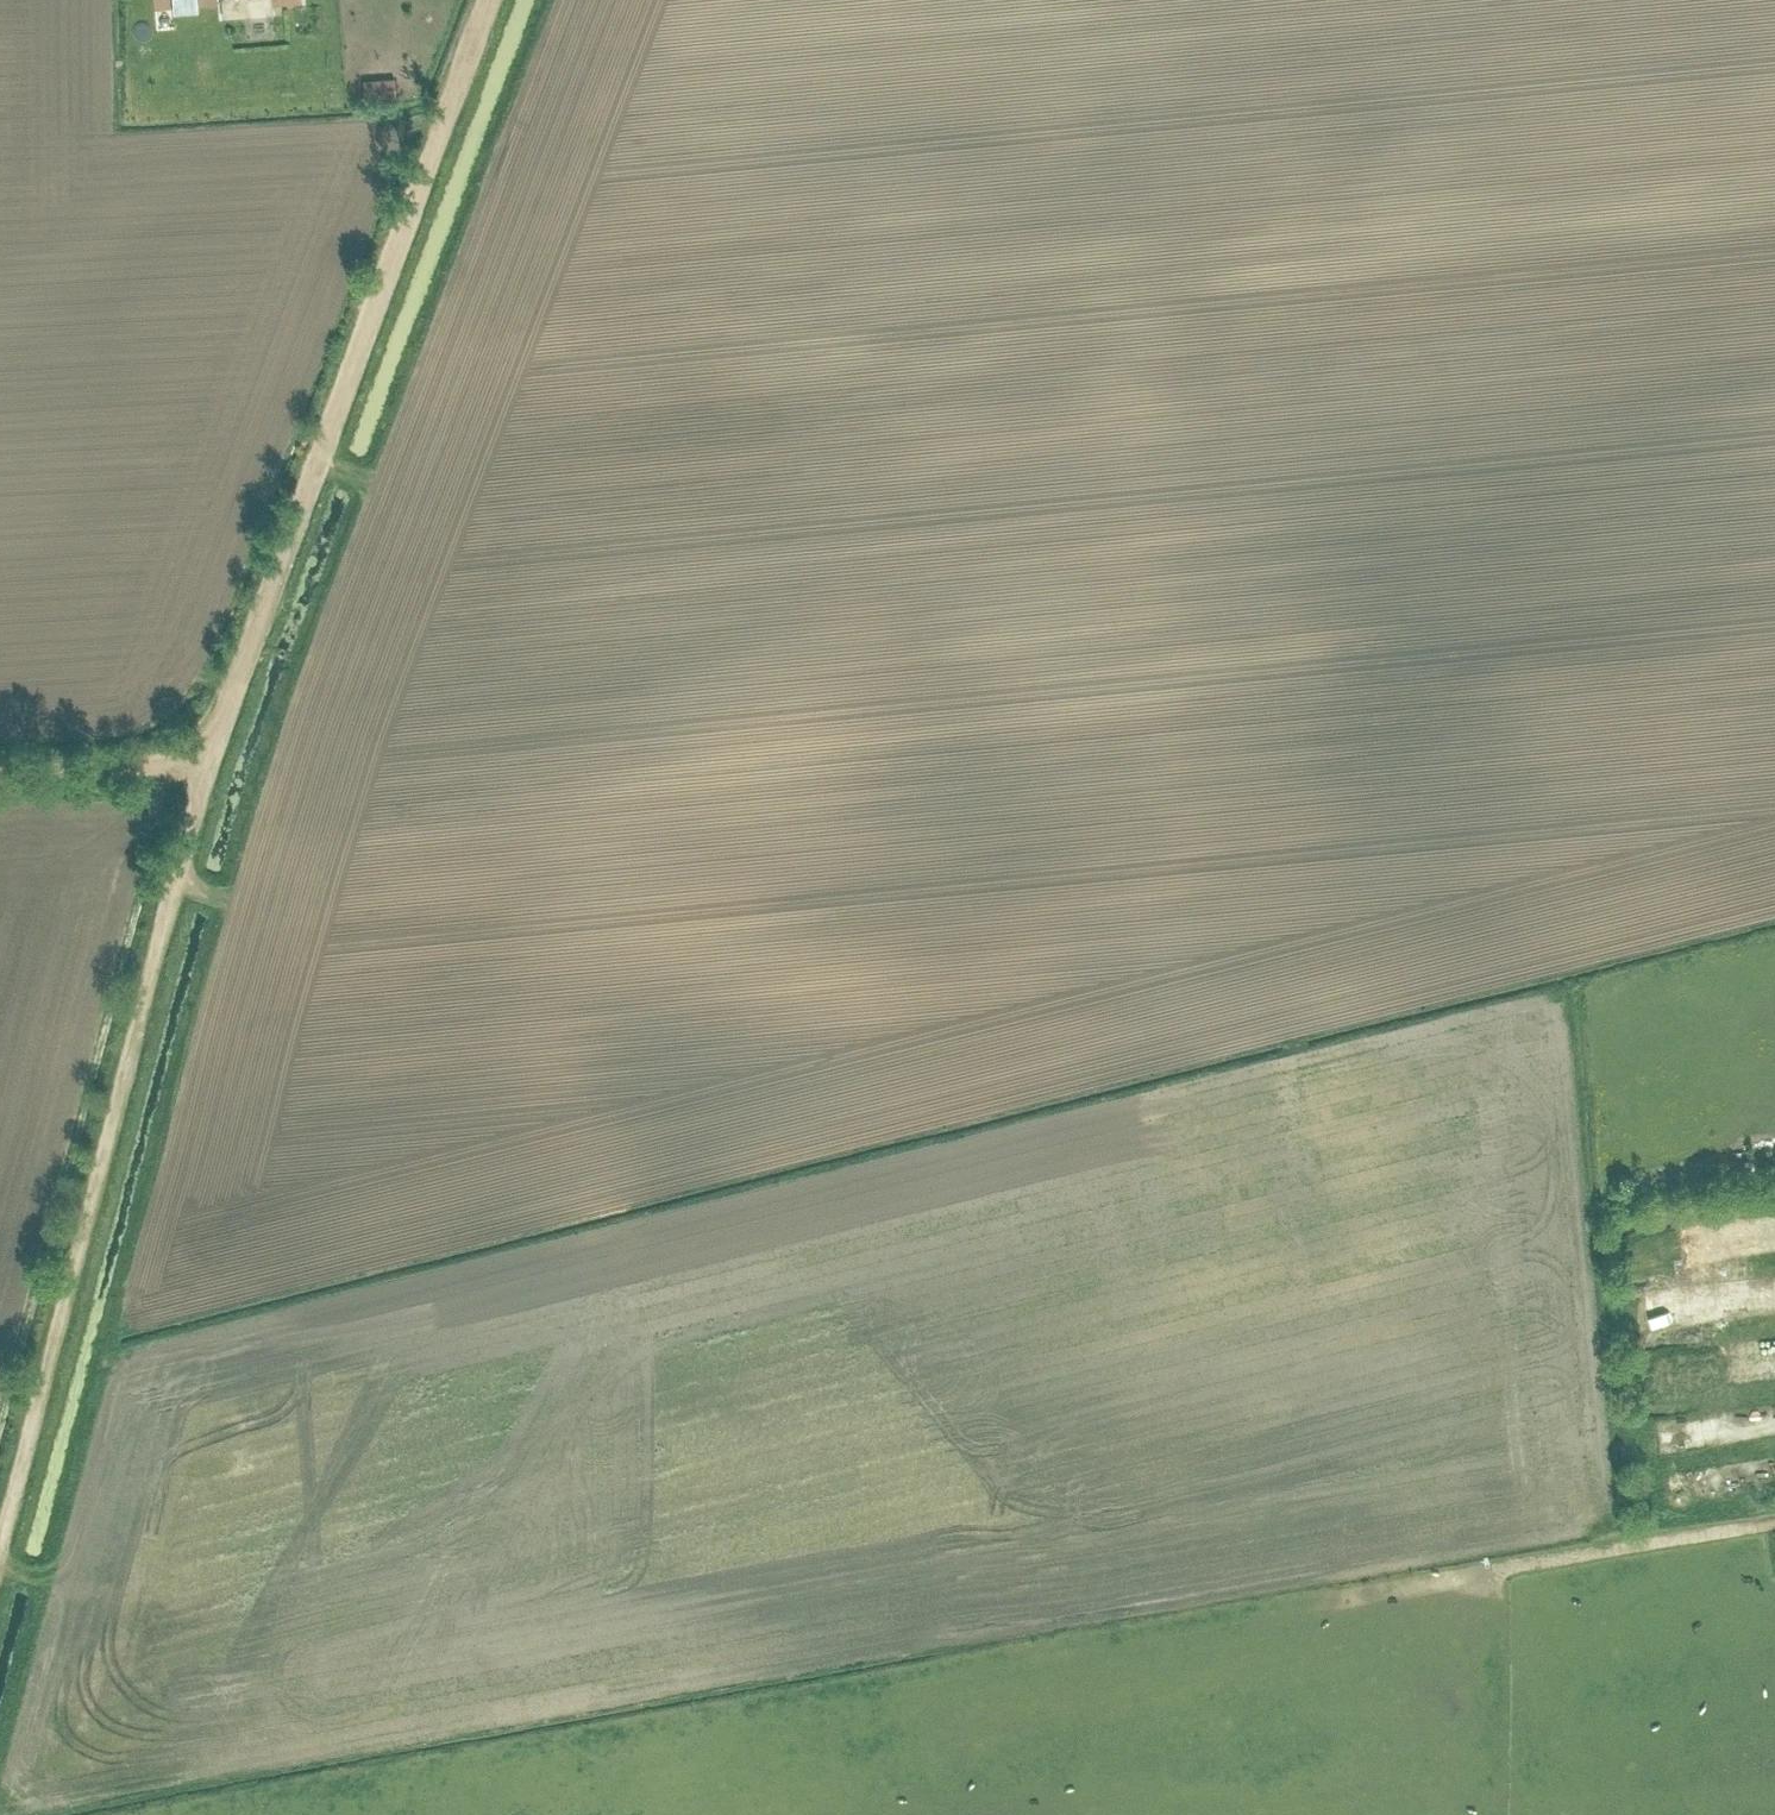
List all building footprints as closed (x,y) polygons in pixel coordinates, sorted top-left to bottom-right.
[(223,15),(257,12),(256,7),(270,6),(270,3),(301,1),(301,0),(222,0),(223,15)]
